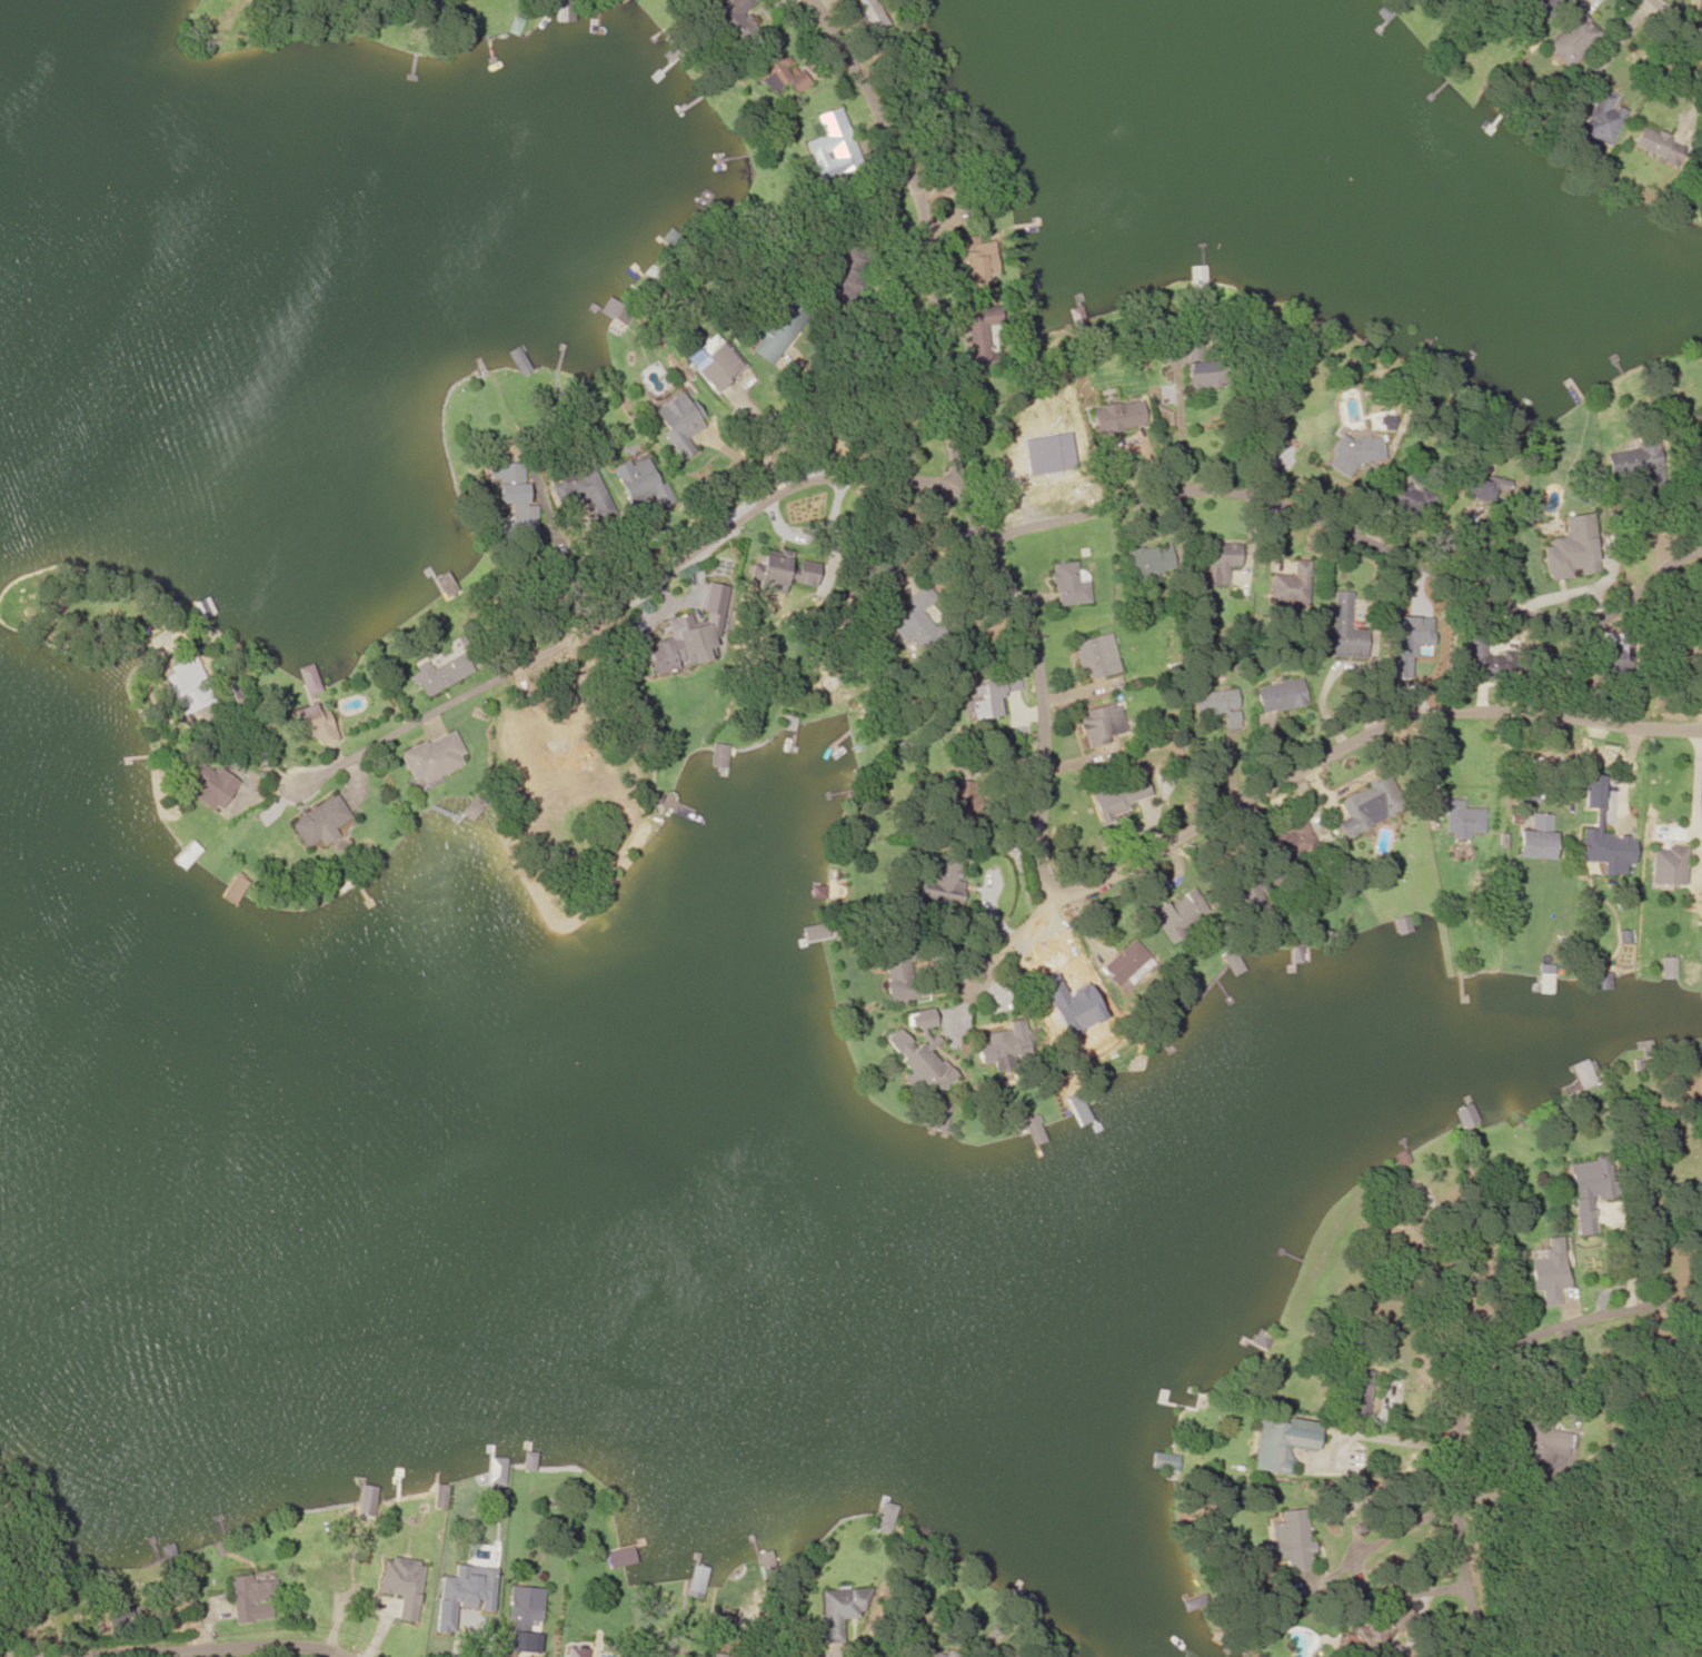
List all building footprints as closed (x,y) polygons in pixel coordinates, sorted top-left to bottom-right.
[(553,25),(573,25),(573,0),(553,0),(553,25)] [(755,2),(753,0),(730,0),(709,18),(727,38),(732,34),(743,47),(757,34),(740,15),(755,2)] [(870,0),(849,0),(864,36),(882,29),(870,0)] [(1534,22),(1565,6),(1562,0),(1523,0),(1534,22)] [(764,96),(786,85),(792,96),(808,88),(799,72),(789,77),(776,53),(749,67),(764,96)] [(1609,151),(1625,110),(1613,105),(1617,96),(1599,89),(1579,139),(1609,151)] [(814,141),(819,155),(831,151),(838,172),(859,165),(840,109),(816,117),(823,138),(814,141)] [(1676,166),(1686,145),(1641,125),(1632,147),(1676,166)] [(957,235),(964,291),(999,286),(994,248),(981,250),(978,232),(957,235)] [(823,295),(857,307),(867,278),(861,276),(869,252),(841,242),(836,256),(825,252),(819,269),(831,273),(823,295)] [(809,314),(789,300),(770,327),(756,317),(747,329),(760,339),(751,352),(772,367),(809,314)] [(973,370),(1001,367),(997,325),(1002,324),(1000,305),(967,309),(973,370)] [(745,367),(721,339),(690,365),(714,393),(745,367)] [(1185,388),(1222,387),(1222,359),(1200,360),(1200,340),(1184,341),(1185,388)] [(520,376),(530,370),(516,346),(506,352),(520,376)] [(1164,346),(1164,362),(1178,362),(1178,346),(1164,346)] [(652,409),(680,460),(695,452),(687,436),(706,426),(692,400),(688,402),(683,393),(652,409)] [(1145,424),(1140,399),(1092,410),(1098,435),(1145,424)] [(1382,459),(1377,433),(1330,440),(1336,475),(1356,472),(1354,463),(1382,459)] [(1612,483),(1646,475),(1649,488),(1664,484),(1655,442),(1606,453),(1612,483)] [(658,486),(646,457),(630,464),(628,460),(613,467),(629,506),(654,496),(659,507),(673,501),(666,483),(658,486)] [(491,504),(525,504),(525,463),(491,463),(491,504)] [(561,511),(587,499),(597,521),(614,514),(593,468),(550,487),(561,511)] [(1490,477),(1488,482),(1471,477),(1465,495),(1493,503),(1497,488),(1503,490),(1505,481),(1490,477)] [(1433,497),(1388,479),(1378,502),(1423,519),(1433,497)] [(1236,539),(1200,547),(1206,572),(1242,564),(1236,539)] [(1130,587),(1157,583),(1155,574),(1174,571),(1170,543),(1125,550),(1130,587)] [(818,563),(793,559),(793,554),(763,548),(759,569),(751,567),(749,579),(758,580),(756,589),(783,594),(786,582),(814,586),(818,563)] [(1307,605),(1309,561),(1292,560),(1292,576),(1270,574),(1268,603),(1307,605)] [(1090,603),(1087,574),(1077,575),(1076,562),(1051,565),(1056,607),(1090,603)] [(1330,656),(1365,658),(1367,631),(1349,630),(1351,592),(1333,591),(1330,656)] [(676,637),(648,644),(652,663),(711,649),(705,624),(692,627),(689,615),(671,619),(676,637)] [(1072,642),(1082,682),(1119,672),(1109,633),(1072,642)] [(1627,674),(1627,634),(1594,634),(1594,674),(1627,674)] [(1478,681),(1508,682),(1509,657),(1482,657),(1483,637),(1465,636),(1464,673),(1478,673),(1478,681)] [(425,698),(473,672),(462,653),(430,670),(426,662),(410,670),(425,698)] [(194,658),(160,672),(178,716),(212,703),(194,658)] [(297,670),(306,697),(321,692),(311,665),(297,670)] [(1259,710),(1302,706),(1300,682),(1257,685),(1259,710)] [(324,708),(317,710),(315,704),(291,713),(302,743),(313,739),(315,745),(336,738),(324,708)] [(1078,712),(1085,747),(1124,740),(1117,705),(1078,712)] [(794,732),(796,717),(782,716),(781,730),(794,732)] [(462,766),(459,757),(464,754),(453,730),(399,753),(410,780),(419,777),(421,783),(462,766)] [(709,768),(725,770),(728,746),(712,744),(709,768)] [(181,775),(197,786),(189,797),(213,815),(237,783),(217,768),(213,774),(192,759),(181,775)] [(1338,801),(1346,819),(1338,823),(1345,837),(1403,811),(1388,778),(1338,801)] [(1090,799),(1101,822),(1140,804),(1129,781),(1090,799)] [(968,783),(936,783),(936,810),(968,810),(968,783)] [(304,849),(316,841),(319,846),(339,834),(335,829),(349,819),(334,795),(288,824),(304,849)] [(659,800),(653,814),(675,823),(680,809),(659,800)] [(1446,801),(1446,838),(1484,838),(1484,809),(1464,809),(1464,801),(1446,801)] [(1555,815),(1531,814),(1530,831),(1519,830),(1517,859),(1553,860),(1555,815)] [(1317,846),(1303,821),(1267,841),(1281,866),(1317,846)] [(1605,863),(1604,875),(1625,876),(1626,865),(1633,865),(1634,839),(1611,839),(1611,832),(1581,831),(1580,862),(1605,863)] [(171,860),(179,869),(198,852),(191,843),(171,860)] [(1684,886),(1684,848),(1650,848),(1650,886),(1684,886)] [(933,884),(918,882),(916,898),(958,905),(961,884),(955,883),(959,860),(938,857),(933,884)] [(1231,875),(1241,909),(1266,902),(1256,868),(1231,875)] [(1151,912),(1169,942),(1211,917),(1194,888),(1182,896),(1187,903),(1175,911),(1169,901),(1151,912)] [(614,918),(623,910),(615,901),(606,909),(614,918)] [(1411,932),(1408,918),(1395,921),(1397,934),(1411,932)] [(818,941),(818,930),(802,930),(802,941),(818,941)] [(1157,968),(1135,940),(1101,967),(1123,995),(1157,968)] [(1293,962),(1301,961),(1299,946),(1292,946),(1293,962)] [(1662,980),(1677,980),(1677,959),(1662,959),(1662,980)] [(1035,990),(1050,1017),(1088,996),(1073,969),(1035,990)] [(1595,975),(1595,990),(1609,990),(1609,975),(1595,975)] [(1006,1031),(983,1034),(987,1065),(1010,1062),(1006,1031)] [(1583,1091),(1598,1083),(1585,1060),(1571,1068),(1583,1091)] [(1462,1128),(1478,1122),(1472,1106),(1456,1111),(1462,1128)] [(1609,1159),(1568,1165),(1580,1237),(1598,1234),(1593,1202),(1615,1198),(1609,1159)] [(1559,1290),(1567,1289),(1564,1238),(1547,1239),(1547,1250),(1543,1250),(1543,1260),(1529,1261),(1531,1292),(1542,1292),(1543,1307),(1560,1306),(1559,1290)] [(1374,1371),(1345,1368),(1341,1398),(1350,1399),(1349,1415),(1369,1417),(1374,1371)] [(1519,1459),(1550,1466),(1553,1453),(1567,1457),(1573,1431),(1528,1421),(1519,1459)] [(1261,1472),(1288,1475),(1292,1448),(1316,1451),(1319,1431),(1268,1424),(1261,1472)] [(535,1471),(535,1452),(523,1452),(523,1471),(535,1471)] [(446,1508),(446,1486),(436,1486),(436,1508),(446,1508)] [(359,1510),(374,1511),(376,1488),(362,1487),(359,1510)] [(869,1532),(886,1537),(895,1508),(878,1503),(869,1532)] [(1307,1510),(1282,1512),(1282,1523),(1270,1524),(1272,1560),(1287,1559),(1288,1572),(1310,1571),(1307,1510)] [(446,1599),(484,1604),(487,1581),(479,1580),(483,1543),(462,1541),(459,1568),(450,1567),(446,1599)] [(634,1565),(628,1544),(611,1549),(618,1570),(634,1565)] [(428,1577),(391,1572),(392,1565),(375,1563),(371,1593),(425,1600),(428,1577)] [(229,1578),(234,1624),(274,1619),(272,1602),(278,1601),(275,1580),(251,1583),(250,1575),(229,1578)] [(841,1618),(863,1617),(862,1590),(819,1593),(822,1646),(842,1645),(841,1618)] [(541,1598),(508,1597),(508,1627),(530,1628),(530,1623),(541,1623),(541,1598)] [(1370,1633),(1351,1625),(1339,1652),(1350,1656),(1361,1656),(1370,1633)]
